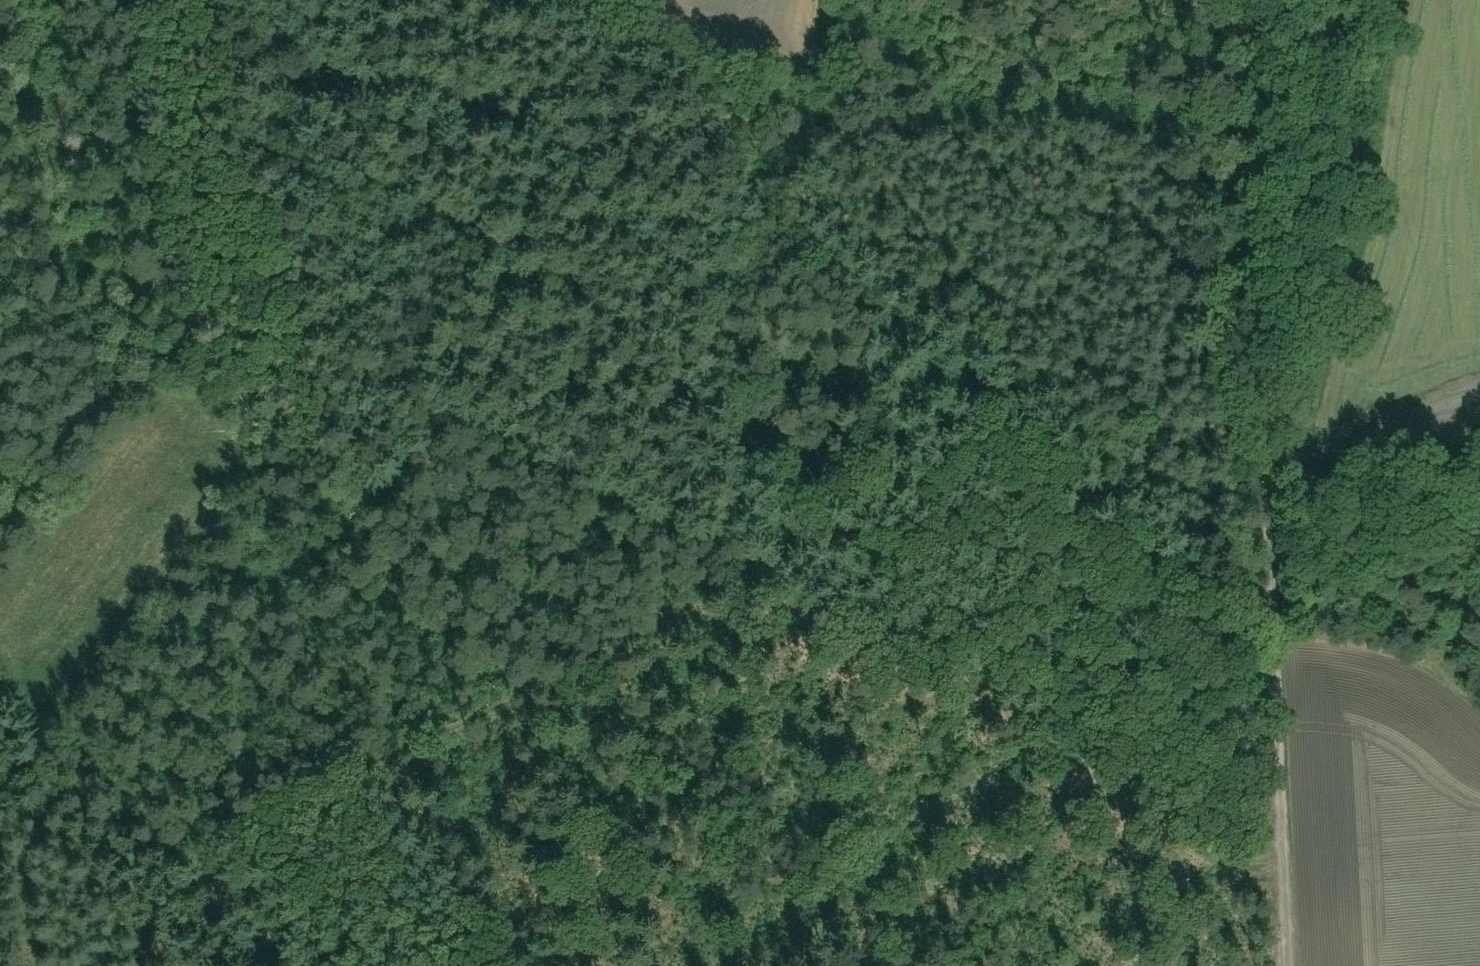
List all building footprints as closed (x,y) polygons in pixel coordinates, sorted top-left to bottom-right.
[(804,12),(821,10),(820,0),(803,0),(804,12)]
